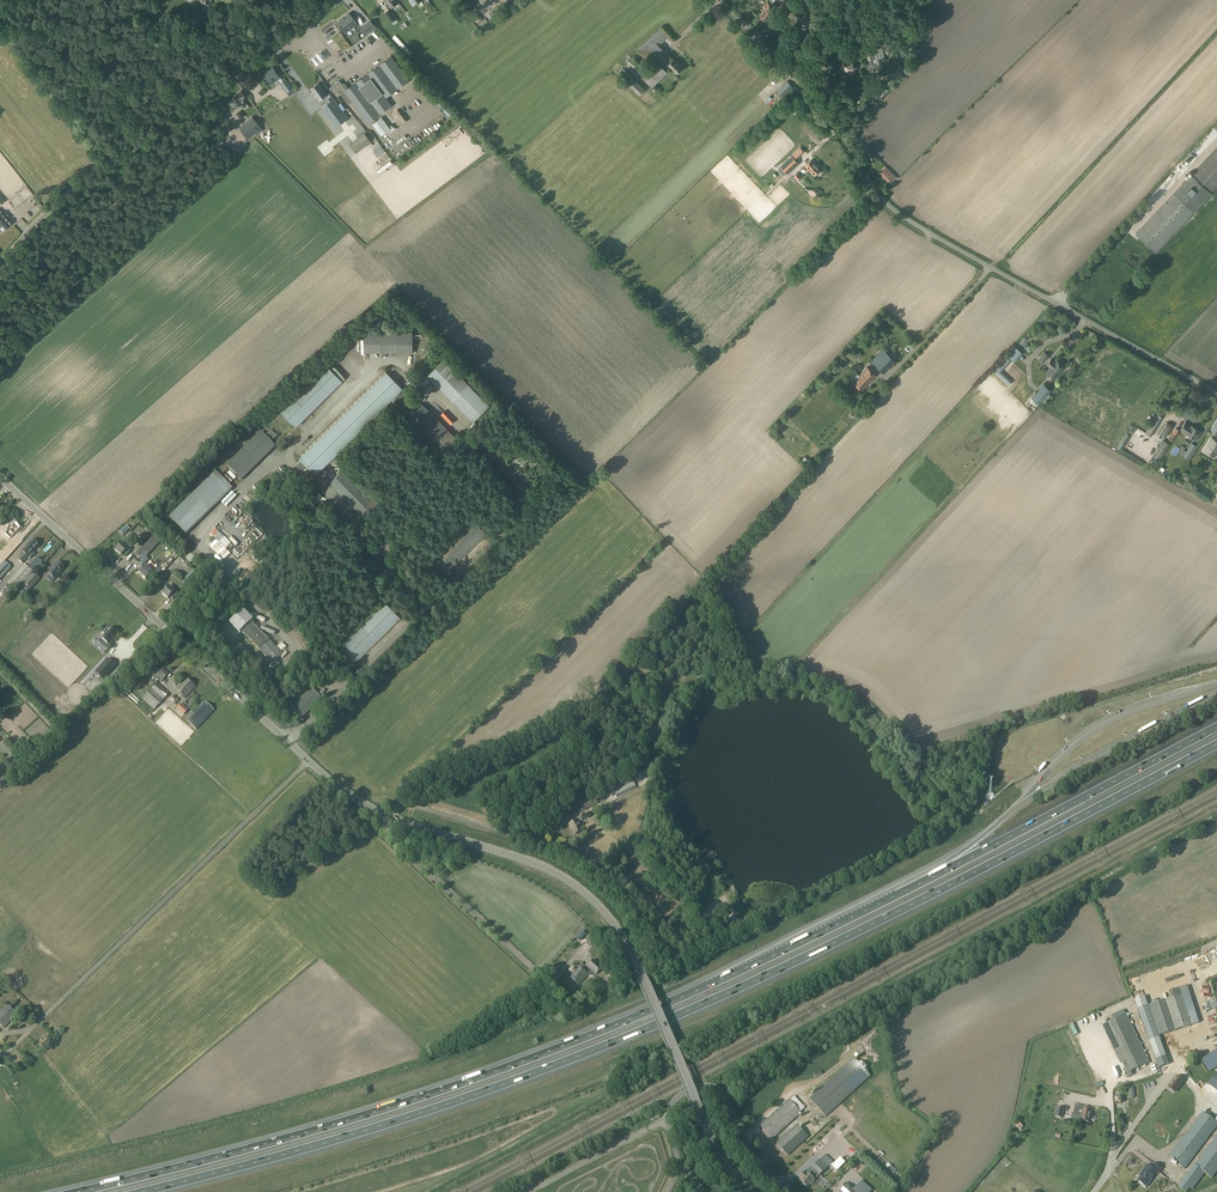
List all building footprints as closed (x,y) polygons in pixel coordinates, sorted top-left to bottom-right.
[(485,8),(487,7),(488,9),(498,1),(498,0),(479,0),(485,8)] [(779,7),(785,14),(793,7),(787,0),(786,0),(779,7)] [(769,5),(765,8),(759,14),(765,20),(771,14),(774,11),(769,5)] [(389,10),(385,13),(391,22),(396,19),(389,10)] [(357,24),(349,13),(337,22),(345,32),(357,24)] [(360,29),(365,35),(377,27),(371,21),(360,29)] [(668,36),(661,28),(637,50),(649,64),(664,50),(659,45),(668,36)] [(802,39),(795,33),(788,43),(795,48),(802,39)] [(874,72),(873,67),(881,65),(876,49),(874,50),(872,45),(864,47),(865,53),(864,54),(865,59),(866,59),(869,73),(874,72)] [(392,55),(371,70),(371,69),(369,69),(368,71),(367,72),(368,73),(346,89),(339,80),(330,87),(337,96),(340,94),(348,104),(352,101),(368,123),(392,105),(386,97),(410,80),(392,55)] [(630,56),(626,60),(637,70),(641,65),(630,56)] [(673,59),(667,65),(676,74),(682,67),(673,59)] [(667,73),(658,63),(643,78),(652,88),(667,73)] [(848,63),(843,65),(843,71),(848,72),(849,71),(855,71),(855,70),(858,69),(858,66),(855,65),(855,64),(849,65),(848,63)] [(279,77),(272,68),(261,76),(268,86),(279,77)] [(634,79),(623,68),(618,73),(628,84),(639,95),(645,89),(634,78),(634,79)] [(830,74),(824,76),(827,90),(833,88),(832,83),(831,79),(832,79),(830,74)] [(286,78),(279,83),(290,97),(297,91),(293,87),(292,87),(286,78)] [(787,81),(777,91),(782,97),(793,87),(787,81)] [(319,83),(310,89),(312,92),(314,96),(315,96),(319,100),(327,94),(319,83)] [(871,96),(879,99),(880,98),(881,95),(883,88),(876,85),(873,91),(871,96)] [(236,105),(236,106),(239,109),(246,104),(241,98),(245,96),(241,91),(237,93),(231,98),(233,101),(231,102),(231,104),(232,106),(234,106),(236,105)] [(408,95),(404,100),(405,101),(401,104),(405,109),(414,101),(408,95)] [(328,103),(322,108),(336,127),(348,118),(343,111),(332,96),(326,100),(328,103)] [(240,110),(236,114),(240,119),(244,116),(240,110)] [(257,135),(263,130),(261,128),(252,117),(239,128),(248,139),(255,133),(257,135)] [(373,124),(382,136),(391,129),(382,117),(373,124)] [(362,135),(349,145),(356,155),(373,142),(367,134),(364,137),(362,135)] [(1198,144),(1184,159),(1188,163),(1202,148),(1198,144)] [(1156,253),(1194,212),(1212,193),(1216,187),(1216,146),(1191,173),(1173,193),(1135,234),(1156,253)] [(875,156),(868,148),(863,153),(870,161),(875,156)] [(792,156),(782,165),(781,166),(783,168),(787,173),(798,163),(792,156)] [(821,168),(812,159),(805,166),(814,175),(821,168)] [(884,170),(879,174),(883,178),(884,178),(888,182),(892,178),(891,177),(893,175),(886,167),(883,169),(884,170)] [(802,176),(798,172),(793,176),(797,180),(802,176)] [(7,214),(5,215),(1,212),(0,213),(0,223),(0,222),(6,228),(12,223),(8,219),(10,217),(7,214)] [(413,353),(413,331),(364,331),(364,352),(413,353)] [(883,348),(871,360),(884,373),(896,361),(883,348)] [(1008,356),(1013,361),(1018,356),(1013,350),(1008,356)] [(1044,362),(1049,356),(1044,352),(1041,355),(1039,358),(1044,362)] [(1009,385),(1011,383),(999,371),(1010,359),(1007,357),(994,372),(1009,385)] [(444,358),(427,375),(473,421),(490,404),(444,358)] [(1056,360),(1055,362),(1052,359),(1047,364),(1050,367),(1046,372),(1054,380),(1065,368),(1056,360)] [(296,426),(343,380),(326,363),(279,409),(296,426)] [(353,370),(361,373),(362,370),(350,366),(346,379),(349,380),(353,370)] [(852,377),(855,380),(853,381),(862,390),(876,376),(867,367),(859,375),(856,373),(852,377)] [(403,388),(386,371),(299,457),(316,474),(403,388)] [(1044,383),(1039,388),(1040,389),(1036,393),(1031,397),(1039,404),(1051,390),(1044,383)] [(407,418),(441,453),(457,438),(422,403),(407,418)] [(1145,437),(1149,439),(1151,436),(1151,437),(1163,417),(1157,414),(1146,433),(1147,434),(1145,437)] [(1165,437),(1172,426),(1167,422),(1159,434),(1165,437)] [(1186,433),(1197,439),(1201,431),(1191,425),(1190,425),(1185,422),(1181,430),(1186,433)] [(225,466),(240,481),(275,447),(269,441),(270,441),(271,442),(276,437),(270,431),(265,436),(266,437),(263,435),(270,429),(265,424),(259,430),(260,432),(225,466)] [(1180,430),(1176,428),(1172,434),(1171,433),(1168,438),(1172,441),(1180,430)] [(1212,438),(1204,450),(1214,457),(1216,452),(1216,441),(1212,438)] [(1157,449),(1151,457),(1158,462),(1170,444),(1162,439),(1156,448),(1157,449)] [(1177,475),(1188,459),(1192,453),(1197,446),(1192,443),(1187,450),(1183,456),(1184,457),(1174,473),(1177,475)] [(363,451),(359,445),(354,449),(359,454),(363,451)] [(510,464),(520,475),(531,466),(521,455),(510,464)] [(378,502),(344,467),(329,482),(363,517),(378,502)] [(185,534),(232,489),(215,472),(169,517),(185,534)] [(242,497),(246,500),(255,490),(251,487),(242,497)] [(314,514),(320,509),(307,496),(301,501),(314,514)] [(487,532),(472,517),(437,551),(452,566),(487,532)] [(4,561),(17,547),(21,543),(13,536),(20,528),(14,522),(3,534),(13,544),(0,559),(0,566),(4,561)] [(124,535),(129,530),(125,525),(119,531),(124,535)] [(253,557),(225,530),(210,545),(245,580),(251,575),(244,567),(253,557)] [(394,548),(398,545),(389,535),(385,539),(394,548)] [(33,540),(22,552),(27,557),(38,545),(33,540)] [(115,551),(121,556),(123,554),(125,556),(131,550),(127,546),(125,547),(121,544),(115,551)] [(37,556),(27,567),(29,569),(32,572),(32,573),(42,561),(37,556)] [(11,568),(4,561),(0,566),(0,580),(11,568)] [(64,568),(57,562),(48,573),(54,579),(64,568)] [(15,591),(32,573),(32,572),(24,564),(7,583),(15,591)] [(138,572),(145,579),(151,572),(144,566),(138,572)] [(188,582),(187,582),(185,584),(181,589),(186,593),(200,577),(193,570),(184,578),(188,582)] [(32,573),(15,591),(23,598),(30,590),(40,579),(33,573),(32,573)] [(2,593),(7,597),(13,590),(7,584),(4,587),(6,588),(2,593)] [(173,590),(168,587),(162,594),(167,599),(169,597),(172,599),(178,593),(174,589),(173,590)] [(401,616),(384,600),(338,645),(355,662),(401,616)] [(209,609),(206,605),(201,610),(203,614),(209,609)] [(33,612),(29,608),(23,616),(27,620),(33,612)] [(253,620),(243,610),(230,623),(239,633),(253,620)] [(252,624),(245,631),(243,633),(259,649),(273,663),(282,654),(268,640),(252,624)] [(118,635),(110,628),(108,630),(106,628),(102,632),(104,634),(100,638),(108,645),(118,635)] [(632,661),(634,663),(637,666),(642,661),(646,656),(641,651),(636,655),(637,656),(632,661)] [(102,680),(115,666),(107,659),(95,672),(102,680)] [(154,659),(147,667),(162,681),(169,673),(154,659)] [(632,661),(629,663),(625,666),(629,671),(633,668),(631,665),(634,663),(632,661)] [(663,677),(669,673),(666,668),(659,671),(660,672),(662,677),(663,677)] [(632,672),(629,674),(627,672),(626,674),(622,669),(618,673),(627,683),(635,676),(632,672)] [(186,678),(175,690),(184,698),(195,687),(186,678)] [(142,698),(154,710),(168,694),(156,683),(142,698)] [(301,718),(321,698),(312,688),(291,709),(301,718)] [(670,714),(674,702),(667,700),(663,711),(670,714)] [(186,721),(196,730),(214,711),(204,702),(186,721)] [(174,711),(181,718),(188,710),(181,704),(174,711)] [(82,724),(73,731),(77,735),(86,729),(82,724)] [(636,787),(631,777),(611,786),(617,797),(636,787)] [(608,787),(598,792),(599,794),(595,797),(579,805),(569,810),(572,816),(582,811),(598,803),(605,800),(603,795),(605,794),(605,795),(611,792),(608,787)] [(581,816),(577,819),(577,820),(569,824),(574,835),(582,831),(578,823),(583,820),(581,816)] [(633,847),(626,851),(634,862),(640,857),(633,847)] [(616,861),(621,866),(624,864),(619,858),(616,861)] [(262,861),(256,867),(269,881),(275,875),(262,861)] [(586,934),(582,931),(576,938),(579,941),(586,934)] [(589,969),(585,973),(579,968),(570,978),(578,985),(587,975),(591,976),(592,976),(594,975),(595,974),(601,969),(592,961),(587,966),(589,969)] [(1171,991),(1173,997),(1160,1002),(1149,1005),(1159,1036),(1199,1023),(1187,986),(1171,991)] [(1144,998),(1150,993),(1147,989),(1141,994),(1144,998)] [(17,1015),(7,1005),(0,1013),(0,1025),(4,1028),(17,1015)] [(1102,1026),(1114,1051),(1125,1074),(1126,1074),(1149,1063),(1125,1014),(1117,1018),(1115,1014),(1108,1018),(1110,1022),(1102,1026)] [(1201,1060),(1201,1061),(1202,1062),(1209,1072),(1216,1067),(1216,1049),(1201,1060)] [(865,1070),(867,1068),(861,1061),(858,1063),(854,1058),(809,1099),(826,1116),(870,1076),(865,1070)] [(1208,1085),(1216,1091),(1216,1072),(1208,1085)] [(1173,1091),(1182,1080),(1176,1075),(1167,1086),(1173,1091)] [(795,1094),(758,1125),(771,1140),(800,1115),(798,1112),(804,1107),(797,1099),(798,1098),(795,1094)] [(1074,1119),(1076,1103),(1066,1101),(1064,1114),(1068,1115),(1068,1118),(1074,1119)] [(1084,1110),(1085,1107),(1078,1105),(1076,1117),(1081,1118),(1080,1120),(1089,1122),(1091,1112),(1084,1110)] [(1056,1107),(1054,1117),(1061,1118),(1064,1109),(1056,1107)] [(1216,1126),(1216,1123),(1202,1112),(1168,1157),(1184,1169),(1216,1126)] [(788,1156),(808,1137),(797,1124),(776,1143),(788,1156)] [(1184,1191),(1187,1191),(1190,1188),(1192,1190),(1205,1172),(1212,1178),(1216,1171),(1216,1135),(1177,1187),(1184,1191)] [(813,1169),(809,1174),(807,1172),(807,1173),(805,1172),(799,1177),(801,1179),(800,1180),(807,1187),(811,1183),(813,1183),(814,1181),(814,1180),(815,1179),(814,1179),(816,1177),(817,1178),(819,1175),(820,1175),(829,1166),(820,1159),(812,1168),(813,1169)] [(1161,1169),(1154,1164),(1151,1168),(1147,1165),(1141,1173),(1143,1174),(1137,1181),(1146,1187),(1156,1173),(1158,1173),(1161,1169)] [(864,1191),(855,1183),(852,1187),(846,1182),(838,1191),(840,1191),(864,1191)]
